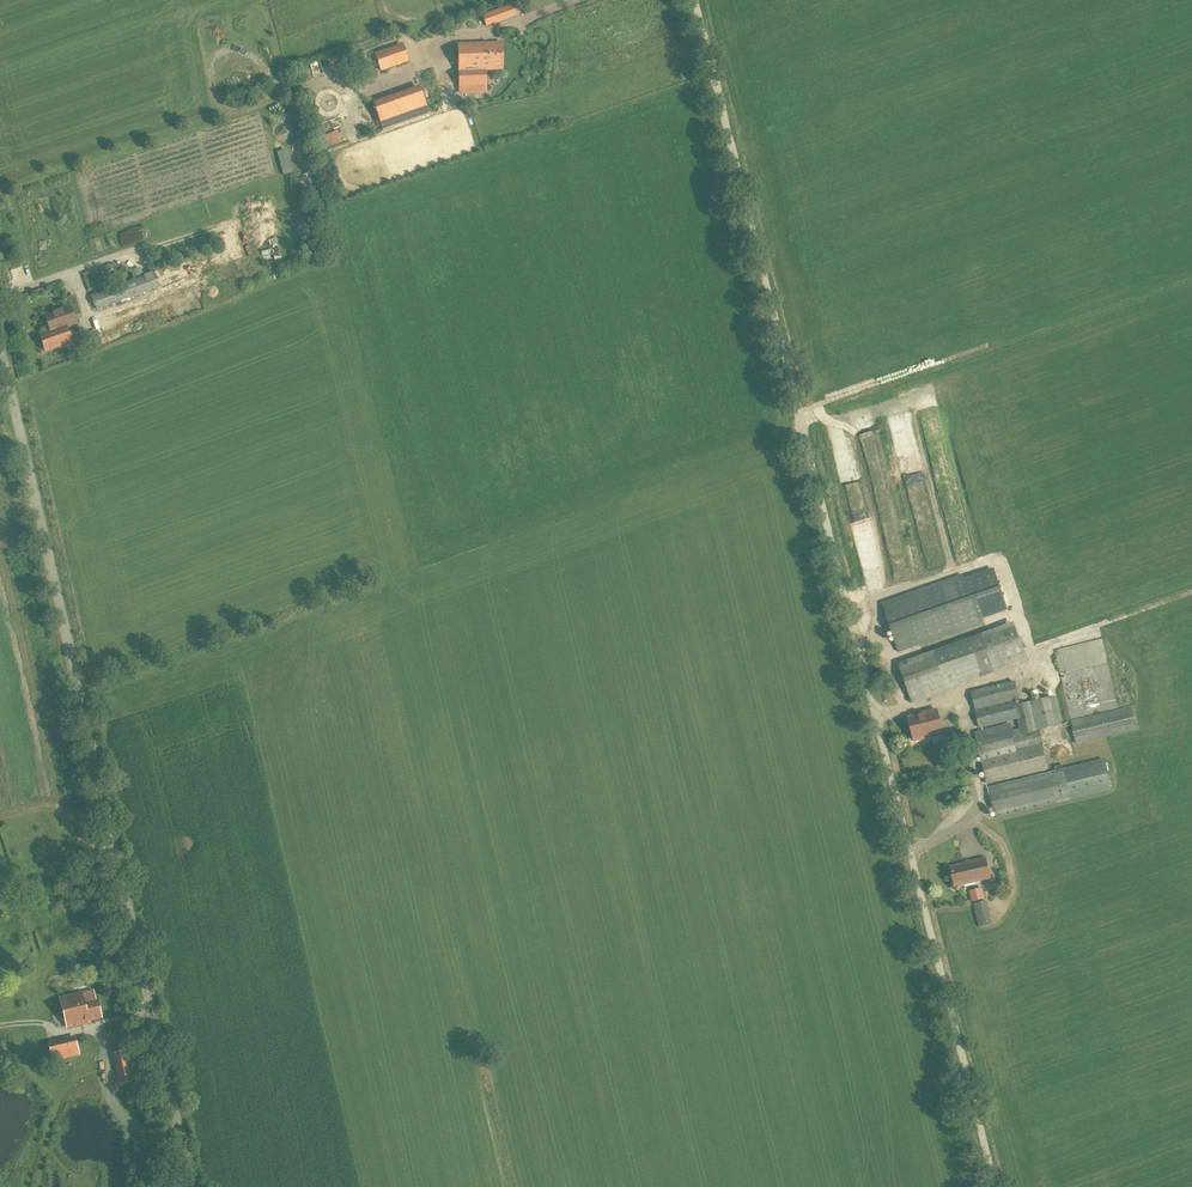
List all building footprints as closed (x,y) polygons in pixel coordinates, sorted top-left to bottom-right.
[(486,27),(519,15),(515,3),(482,15),(486,27)] [(409,61),(403,42),(375,52),(381,70),(409,61)] [(459,95),(487,93),(487,86),(486,70),(503,70),(502,42),(458,44),(459,71),(458,71),(459,95)] [(329,68),(329,78),(337,78),(337,68),(329,68)] [(371,80),(373,93),(381,92),(381,86),(380,86),(379,79),(371,80)] [(386,130),(434,114),(426,90),(378,106),(386,130)] [(195,256),(91,294),(97,310),(201,272),(195,256)] [(62,286),(53,289),(55,297),(64,294),(62,286)] [(61,348),(73,344),(67,326),(76,323),(74,317),(82,314),(78,304),(45,315),(50,331),(40,334),(45,351),(60,346),(61,348)] [(899,653),(960,631),(979,624),(978,620),(1008,610),(992,567),(963,577),(962,574),(943,581),(881,603),(899,653)] [(996,672),(1026,661),(1012,622),(982,633),(898,663),(912,703),(958,686),(959,686),(996,672)] [(975,710),(1020,700),(1016,680),(970,691),(975,710)] [(1062,725),(1055,695),(1015,705),(1014,701),(975,711),(979,728),(1017,719),(1019,729),(1014,730),(1014,729),(1012,729),(1010,723),(974,732),(987,785),(1049,770),(1043,745),(1044,745),(1040,730),(1062,725)] [(1091,700),(1093,707),(1102,705),(1101,698),(1091,700)] [(1076,745),(1137,730),(1131,706),(1070,721),(1076,745)] [(914,741),(944,733),(938,710),(908,717),(914,741)] [(1112,790),(1104,759),(1063,769),(1062,765),(1054,766),(1055,770),(988,787),(995,819),(1112,790)] [(954,797),(968,794),(967,787),(952,790),(954,797)] [(957,839),(958,850),(967,849),(966,838),(957,839)] [(990,877),(986,859),(972,862),(971,861),(963,863),(964,864),(951,867),(955,886),(990,877)] [(972,903),(985,899),(982,887),(969,891),(972,903)] [(979,928),(994,924),(987,900),(973,903),(979,928)] [(84,1001),(82,992),(60,997),(67,1028),(90,1022),(89,1021),(102,1018),(97,998),(84,1001)] [(52,1061),(79,1055),(75,1035),(48,1042),(52,1061)] [(132,1050),(115,1054),(121,1083),(139,1080),(132,1050)]
